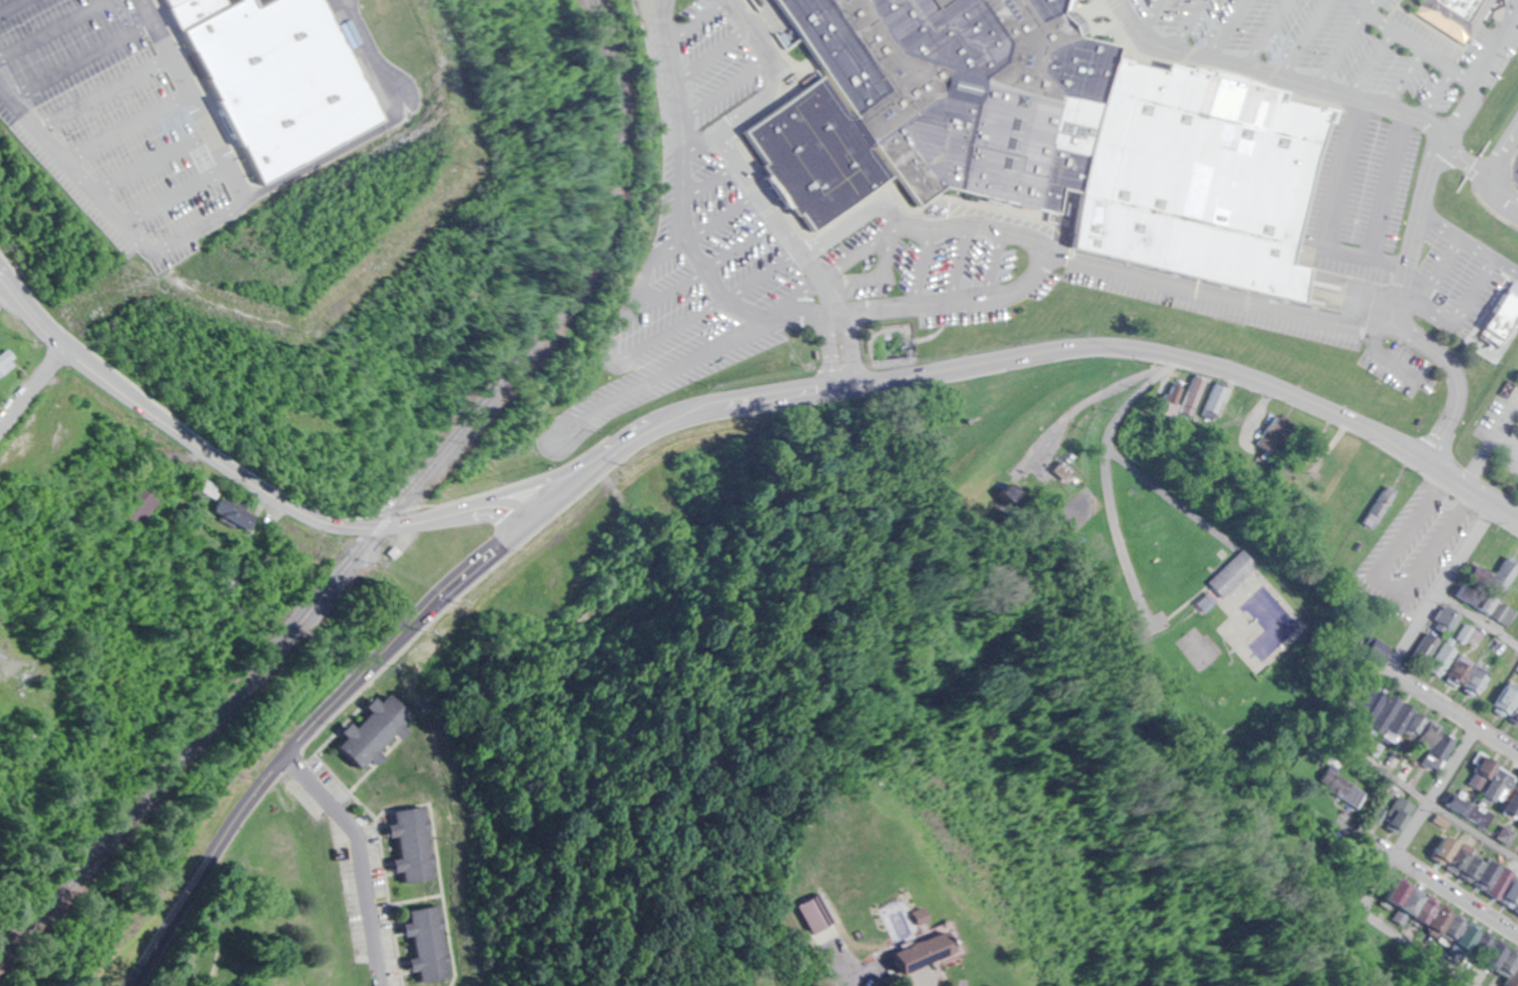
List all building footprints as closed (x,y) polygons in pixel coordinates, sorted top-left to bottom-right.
[(185,18),(176,0),(221,0),(185,18)] [(261,6),(273,0),(326,0),(386,119),(265,180),(187,24),(233,0),(258,0),(261,6)] [(861,117),(858,120),(876,147),(880,144),(922,206),(951,185),(998,197),(1065,213),(1071,188),(1088,191),(1119,58),(1122,45),(1084,36),(1076,24),(1068,12),(1077,14),(1078,8),(1080,0),(958,0),(946,8),(940,0),(780,0),(861,117)] [(946,8),(940,0),(958,0),(946,8)] [(1414,10),(1466,44),(1495,0),(1420,0),(1414,10)] [(1119,58),(1168,70),(1170,62),(1230,77),(1289,91),(1288,99),(1334,110),(1298,262),(1315,267),(1307,303),(1075,247),(1088,191),(1119,58)] [(827,76),(858,120),(876,147),(896,175),(815,232),(790,195),(787,197),(784,200),(774,185),(777,183),(780,181),(747,133),(827,76)] [(18,366),(5,347),(0,351),(0,379),(18,366)] [(212,511),(250,533),(256,522),(218,501),(212,511)] [(1513,567),(1515,563),(1498,555),(1484,584),(1517,600),(1517,569),(1513,567)] [(1422,670),(1433,678),(1451,651),(1439,644),(1422,670)] [(1470,698),(1484,675),(1455,656),(1440,680),(1470,698)] [(1487,708),(1498,716),(1515,694),(1504,685),(1487,708)] [(364,770),(373,761),(379,766),(388,757),(383,752),(396,737),(402,742),(410,733),(403,726),(413,715),(389,694),(382,701),(379,698),(337,744),(364,770)] [(1493,788),(1498,791),(1508,778),(1491,766),(1472,794),(1483,802),(1493,788)] [(426,806),(390,812),(398,873),(404,872),(406,883),(436,879),(426,806)] [(800,934),(807,931),(814,945),(832,937),(812,894),(787,906),(800,934)] [(414,972),(422,971),(423,982),(452,979),(444,906),(408,910),(414,972)]
